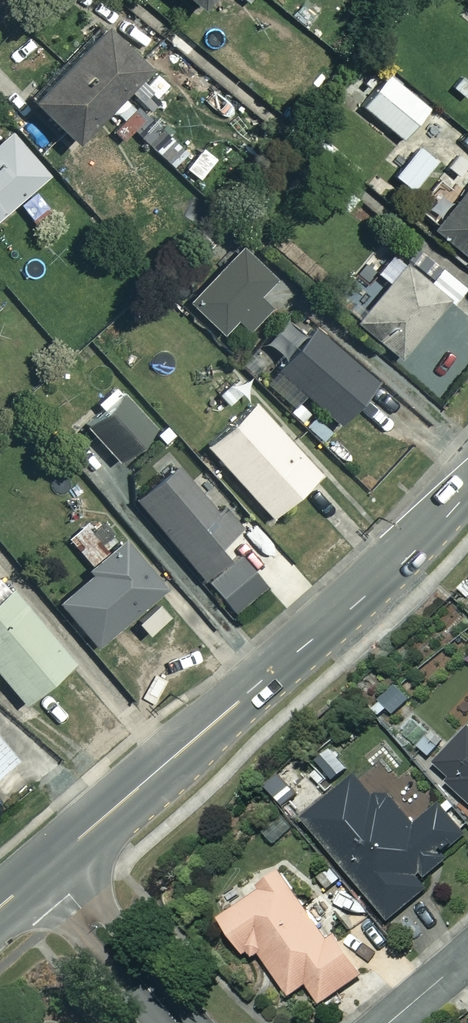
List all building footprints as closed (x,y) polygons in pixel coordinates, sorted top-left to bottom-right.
[(71,138),(102,105),(121,123),(134,109),(116,91),(144,62),(101,21),(28,98),(71,138)] [(426,107),(386,73),(360,103),(400,138),(426,107)] [(178,91),(160,75),(140,98),(158,114),(178,91)] [(7,129),(0,135),(0,212),(45,173),(7,129)] [(437,163),(412,146),(391,176),(417,193),(437,163)] [(431,227),(467,258),(467,182),(431,227)] [(273,277),(242,246),(187,301),(220,333),(235,318),(244,327),(266,305),(255,294),(273,277)] [(447,297),(402,262),(355,323),(400,358),(447,297)] [(373,378),(308,326),(263,382),(294,406),(303,395),(337,422),(373,378)] [(152,427),(119,391),(83,424),(116,460),(152,427)] [(317,472),(252,400),(203,443),(268,516),(317,472)] [(200,577),(224,556),(214,545),(243,521),(221,494),(211,503),(175,461),(132,497),(200,577)] [(162,590),(98,513),(67,539),(94,570),(58,600),(96,646),(162,590)] [(268,585),(236,552),(206,581),(238,615),(268,585)] [(8,587),(0,594),(0,675),(22,701),(70,662),(8,587)] [(433,767),(467,800),(467,729),(433,767)] [(14,758),(0,741),(0,770),(14,758)] [(375,799),(355,775),(304,819),(390,920),(428,888),(419,878),(467,837),(440,804),(415,826),(385,791),(375,799)] [(359,974),(281,871),(219,918),(251,959),(259,953),(291,994),(306,983),(321,1003),(359,974)]
